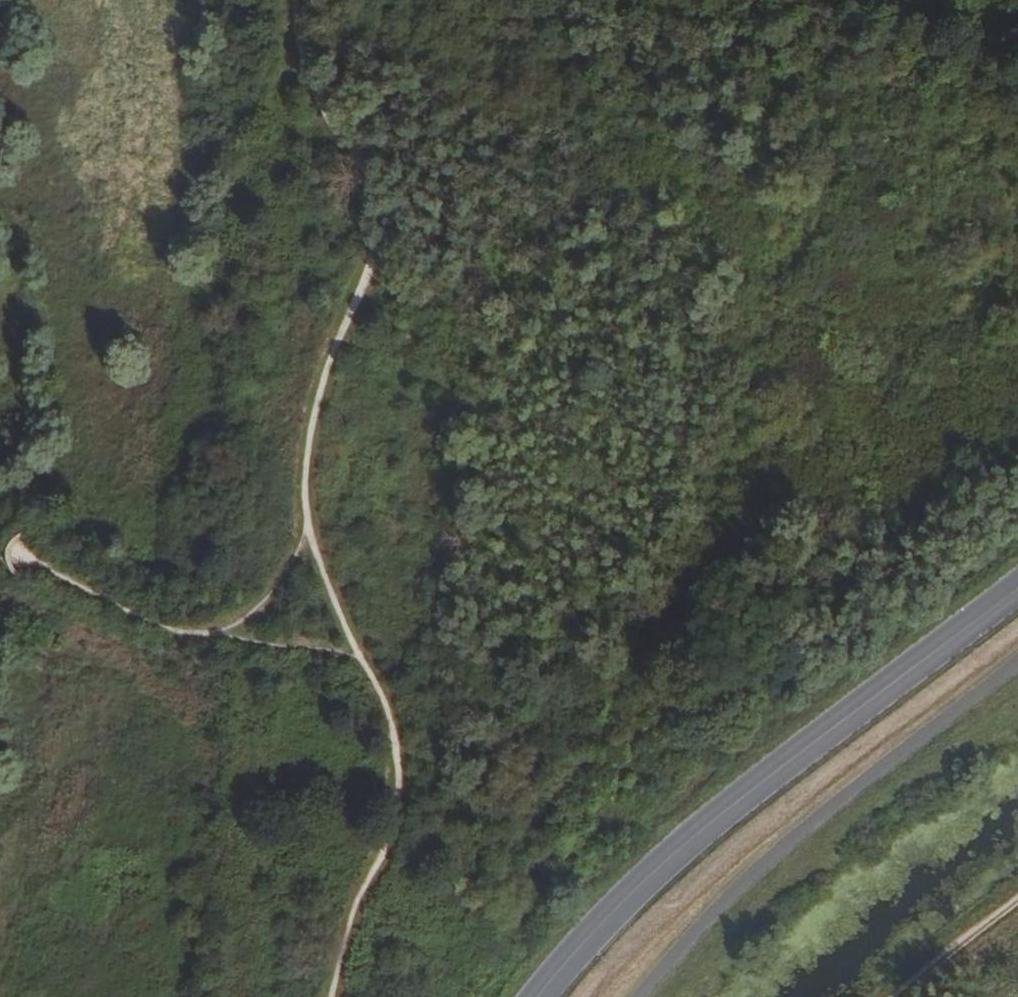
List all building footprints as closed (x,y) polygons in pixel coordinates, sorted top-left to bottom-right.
[(37,565),(39,559),(28,538),(22,541),(17,547),(13,551),(11,556),(11,562),(13,567),(15,574),(20,581),(31,571),(35,571),(37,565)]
